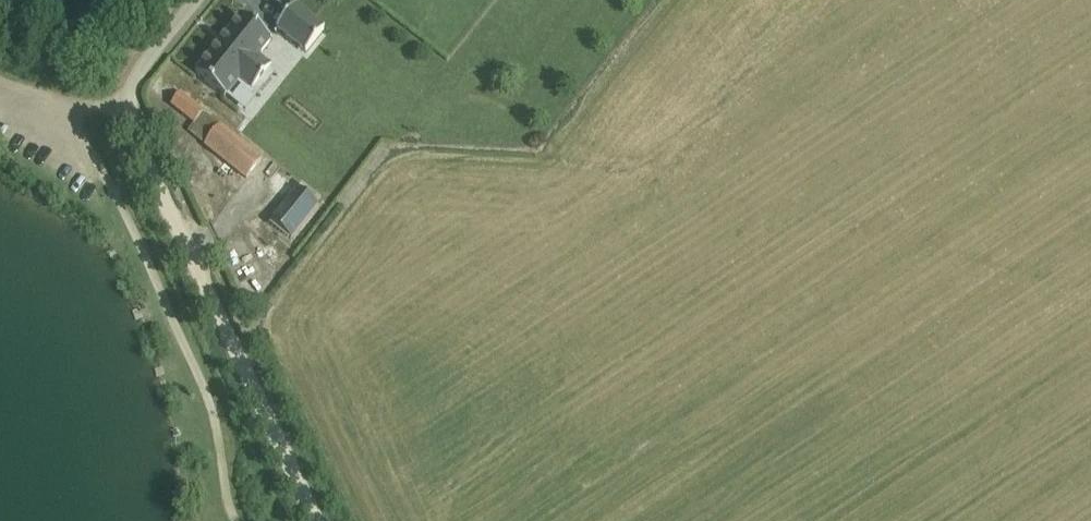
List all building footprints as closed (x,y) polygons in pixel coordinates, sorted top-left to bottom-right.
[(323,27),(294,4),(276,26),(305,50),(323,27)] [(272,41),(240,16),(194,74),(226,99),(238,83),(251,93),(271,68),(259,58),(272,41)] [(205,144),(247,178),(262,160),(220,125),(205,144)]
